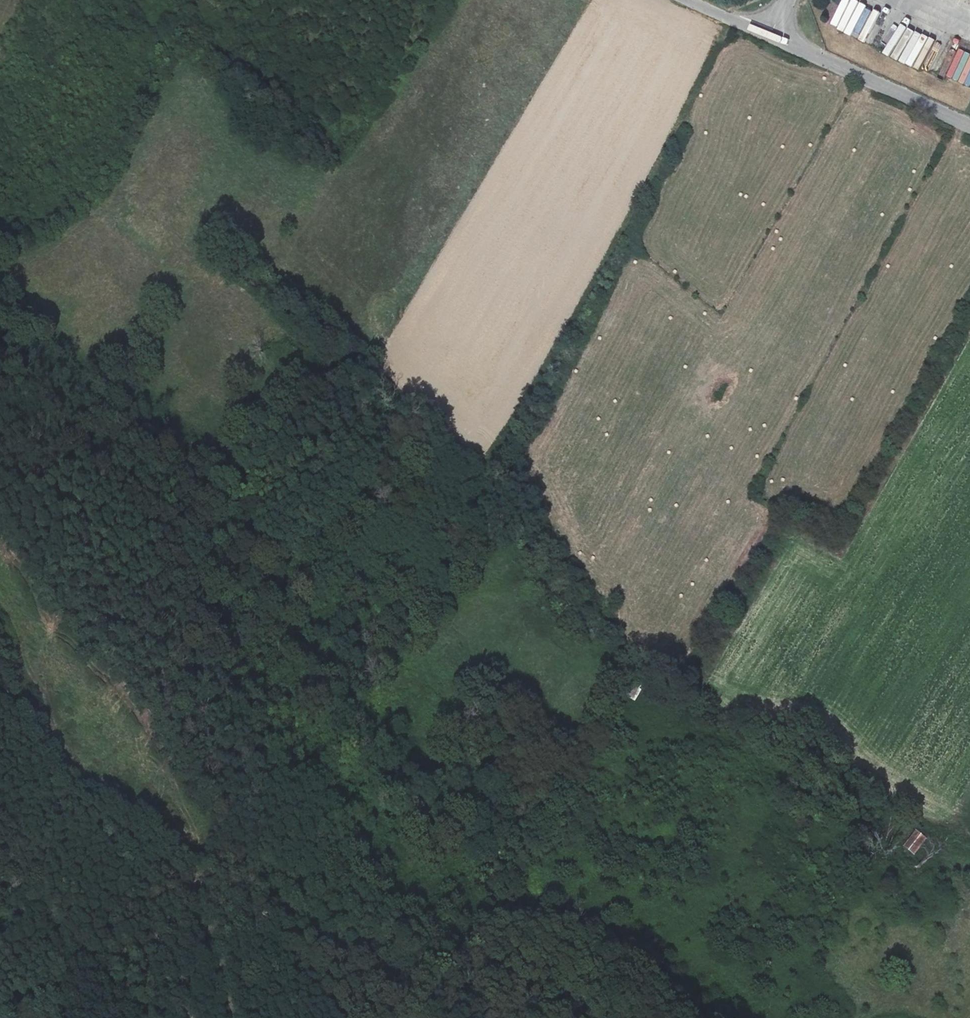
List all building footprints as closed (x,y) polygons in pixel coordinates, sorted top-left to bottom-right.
[(848,0),(841,0),(832,25),(838,27),(848,0)] [(967,64),(960,81),(969,85),(969,54),(965,52),(961,62),(967,64)] [(924,841),(915,834),(904,848),(913,855),(924,841)]
